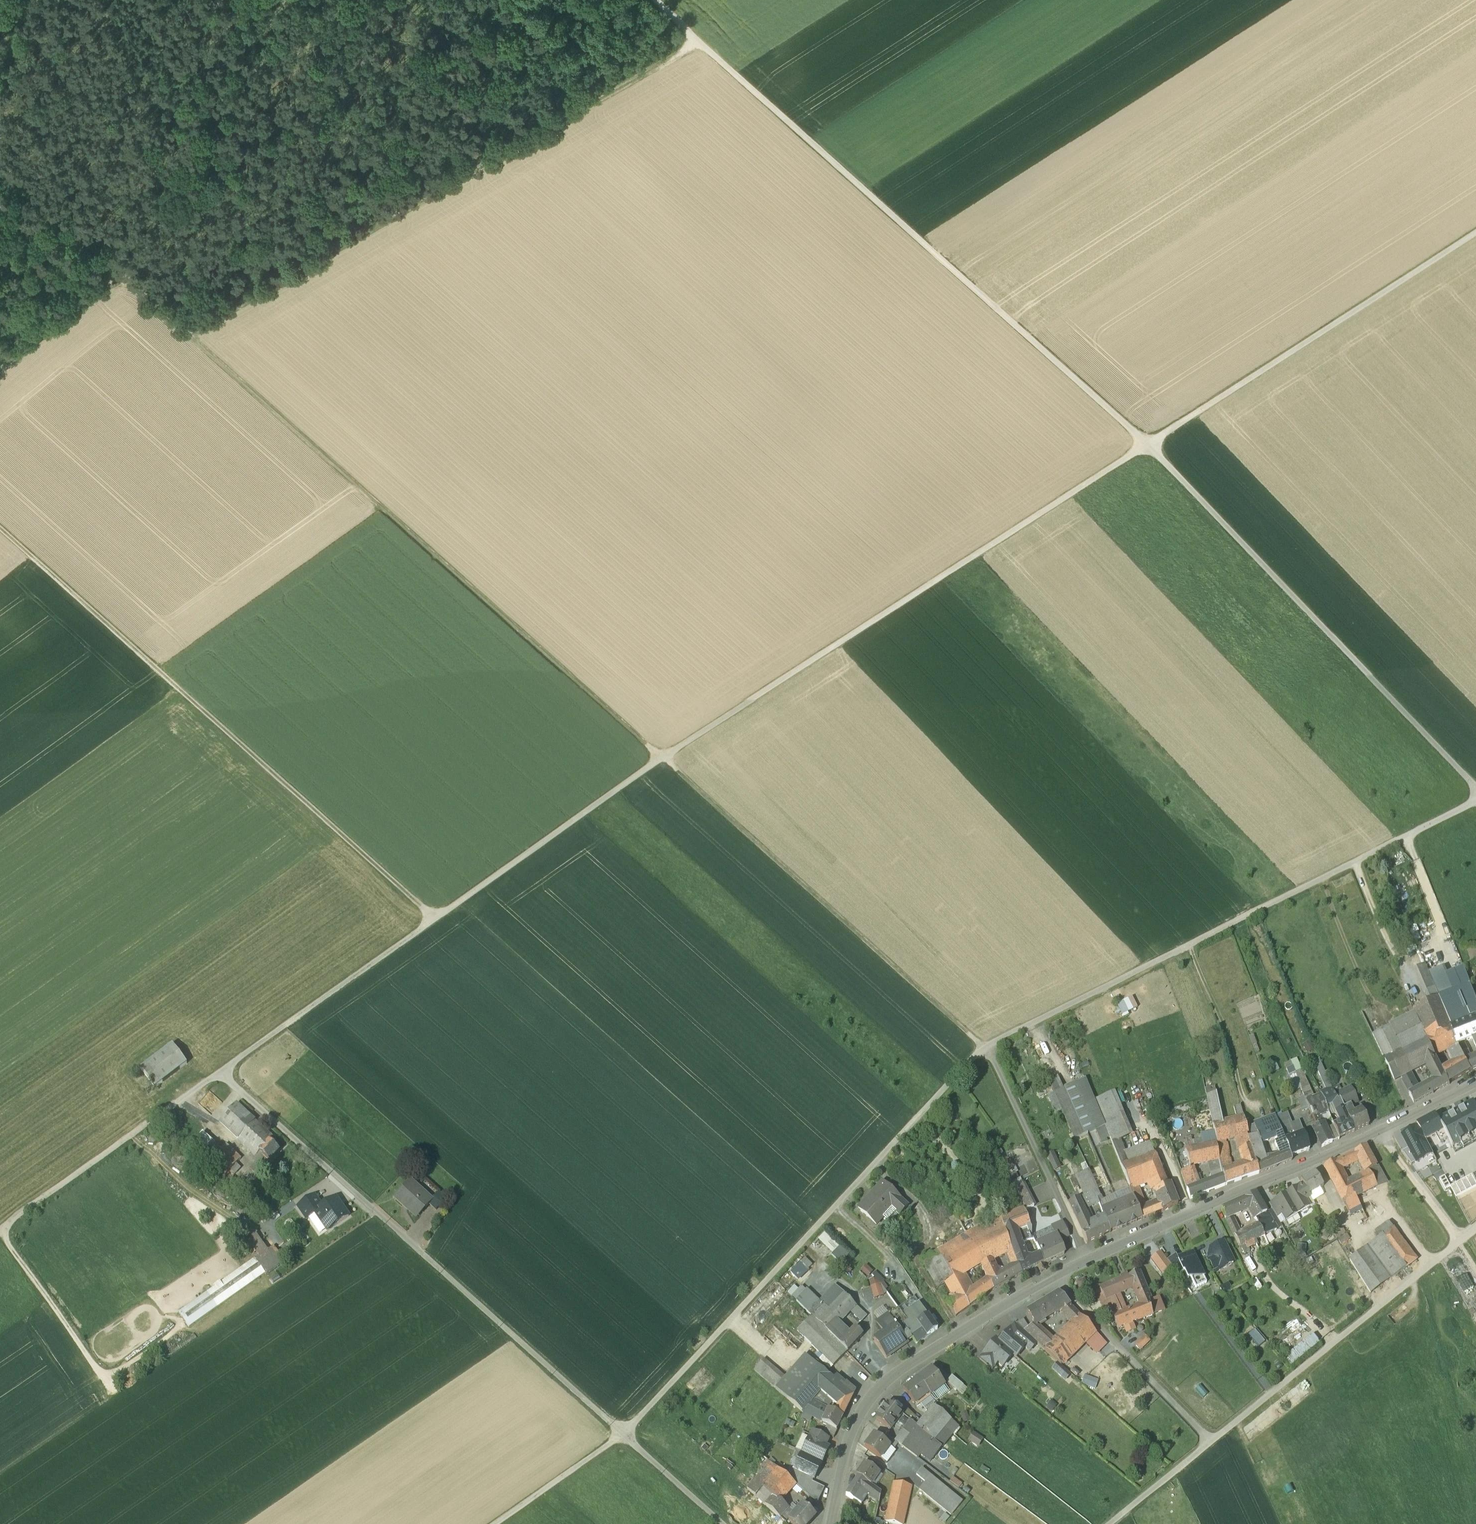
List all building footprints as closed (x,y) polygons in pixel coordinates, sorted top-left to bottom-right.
[(1469,960),(1465,948),(1460,950),(1464,961),(1469,960)] [(1432,980),(1425,964),(1413,969),(1424,993),(1435,988),(1432,980)] [(1447,974),(1454,991),(1466,1020),(1473,1017),(1468,1005),(1475,1002),(1475,999),(1462,966),(1447,974)] [(1447,974),(1432,980),(1435,988),(1439,997),(1454,991),(1447,974)] [(1435,988),(1424,993),(1427,1002),(1439,997),(1435,988)] [(1466,1020),(1454,991),(1439,997),(1451,1025),(1466,1020)] [(1117,1005),(1123,1016),(1139,1007),(1133,996),(1117,1005)] [(1427,1002),(1423,1004),(1413,1010),(1414,1012),(1415,1014),(1427,1039),(1430,1046),(1437,1043),(1439,1047),(1446,1044),(1455,1040),(1457,1040),(1451,1025),(1439,997),(1427,1002)] [(1415,1014),(1390,1026),(1402,1052),(1427,1039),(1415,1014)] [(1451,1025),(1457,1040),(1455,1040),(1457,1044),(1472,1038),(1472,1037),(1475,1036),(1475,1020),(1475,1019),(1475,1016),(1473,1017),(1466,1020),(1451,1025)] [(1402,1052),(1390,1026),(1373,1035),(1385,1060),(1402,1052)] [(1402,1052),(1385,1060),(1394,1080),(1401,1076),(1409,1072),(1428,1064),(1437,1059),(1435,1056),(1431,1048),(1430,1046),(1427,1039),(1402,1052)] [(1456,1063),(1443,1070),(1449,1083),(1471,1071),(1465,1060),(1457,1044),(1455,1040),(1446,1044),(1449,1050),(1456,1063)] [(175,1042),(140,1069),(155,1088),(189,1061),(175,1042)] [(1446,1044),(1439,1047),(1437,1043),(1430,1046),(1431,1048),(1435,1056),(1449,1050),(1446,1044)] [(1318,1059),(1315,1052),(1310,1054),(1313,1062),(1318,1059)] [(1465,1060),(1471,1071),(1475,1068),(1475,1055),(1465,1060)] [(1437,1059),(1428,1064),(1430,1070),(1435,1080),(1440,1089),(1449,1084),(1449,1083),(1443,1070),(1437,1059)] [(1292,1067),(1286,1069),(1291,1082),(1298,1080),(1292,1067)] [(1332,1090),(1324,1070),(1318,1072),(1327,1092),(1332,1090)] [(1440,1089),(1435,1080),(1418,1089),(1409,1072),(1401,1076),(1410,1094),(1409,1094),(1414,1103),(1440,1089)] [(1058,1077),(1048,1081),(1054,1093),(1063,1089),(1058,1077)] [(1063,1089),(1054,1093),(1074,1140),(1097,1129),(1105,1126),(1094,1100),(1085,1079),(1063,1089)] [(1310,1091),(1306,1080),(1299,1083),(1303,1094),(1310,1091)] [(1214,1087),(1205,1089),(1206,1096),(1216,1094),(1214,1087)] [(1351,1088),(1335,1096),(1337,1101),(1339,1100),(1344,1109),(1350,1106),(1350,1105),(1357,1102),(1351,1088)] [(1327,1092),(1321,1095),(1328,1111),(1329,1115),(1335,1112),(1340,1123),(1333,1126),(1339,1139),(1355,1132),(1355,1131),(1344,1109),(1339,1100),(1337,1101),(1335,1096),(1332,1090),(1327,1092)] [(1113,1092),(1094,1100),(1105,1126),(1106,1130),(1126,1122),(1113,1092)] [(1216,1094),(1206,1096),(1213,1125),(1223,1123),(1216,1094)] [(1321,1095),(1306,1102),(1309,1108),(1312,1117),(1320,1114),(1328,1111),(1321,1095)] [(1306,1102),(1300,1104),(1302,1111),(1309,1108),(1306,1102)] [(254,1121),(236,1104),(219,1122),(238,1139),(254,1121)] [(1439,1122),(1448,1138),(1453,1148),(1475,1135),(1475,1109),(1473,1104),(1439,1122)] [(1240,1106),(1233,1108),(1237,1120),(1244,1118),(1240,1106)] [(1361,1110),(1353,1113),(1350,1106),(1344,1109),(1355,1131),(1369,1125),(1361,1110)] [(1286,1113),(1276,1118),(1280,1129),(1288,1125),(1290,1125),(1291,1124),(1286,1113)] [(1332,1142),(1323,1122),(1320,1114),(1312,1117),(1316,1126),(1312,1127),(1321,1147),(1332,1142)] [(1275,1116),(1253,1124),(1257,1135),(1260,1143),(1276,1138),(1282,1154),(1280,1154),(1283,1164),(1292,1160),(1290,1156),(1284,1140),(1283,1136),(1280,1129),(1276,1118),(1275,1116)] [(1439,1122),(1435,1116),(1418,1125),(1418,1126),(1426,1140),(1436,1134),(1443,1130),(1439,1122)] [(1223,1123),(1213,1125),(1214,1132),(1216,1143),(1217,1143),(1225,1141),(1236,1138),(1248,1136),(1244,1118),(1237,1120),(1223,1123)] [(254,1121),(238,1139),(256,1156),(259,1152),(258,1152),(269,1141),(272,1138),(254,1121)] [(1295,1136),(1284,1140),(1290,1156),(1309,1149),(1299,1121),(1291,1124),(1290,1125),(1295,1136)] [(1126,1122),(1106,1130),(1109,1137),(1112,1143),(1121,1139),(1131,1135),(1126,1122)] [(1288,1125),(1280,1129),(1283,1136),(1291,1133),(1288,1125)] [(1105,1126),(1097,1129),(1100,1138),(1105,1136),(1106,1138),(1105,1138),(1106,1139),(1109,1137),(1106,1130),(1105,1126)] [(1426,1140),(1418,1126),(1402,1135),(1409,1148),(1416,1162),(1416,1163),(1433,1154),(1426,1140)] [(215,1145),(196,1128),(182,1142),(201,1159),(215,1145)] [(1440,1142),(1448,1138),(1443,1130),(1436,1134),(1440,1142)] [(1214,1132),(1201,1135),(1204,1146),(1216,1144),(1216,1143),(1214,1132)] [(1249,1138),(1247,1139),(1250,1147),(1257,1144),(1260,1143),(1257,1135),(1249,1138)] [(1248,1136),(1236,1138),(1240,1150),(1250,1147),(1247,1139),(1249,1138),(1248,1136)] [(1112,1143),(1116,1155),(1126,1152),(1121,1139),(1112,1143)] [(269,1141),(258,1152),(259,1152),(269,1162),(279,1151),(269,1141)] [(1225,1141),(1217,1143),(1220,1161),(1223,1174),(1222,1174),(1225,1185),(1240,1180),(1238,1169),(1231,1172),(1225,1141)] [(1047,1143),(1042,1146),(1045,1152),(1050,1149),(1047,1143)] [(241,1158),(226,1144),(221,1150),(215,1145),(201,1159),(223,1178),(230,1170),(235,1164),(241,1158)] [(1150,1144),(1126,1153),(1130,1162),(1120,1165),(1133,1198),(1139,1211),(1145,1209),(1136,1186),(1147,1182),(1151,1191),(1169,1184),(1167,1178),(1164,1179),(1150,1144)] [(1204,1146),(1185,1151),(1190,1165),(1210,1161),(1219,1159),(1216,1144),(1204,1146)] [(1263,1161),(1257,1144),(1250,1147),(1259,1173),(1283,1164),(1280,1154),(1263,1161)] [(1376,1166),(1365,1146),(1354,1152),(1358,1159),(1365,1173),(1376,1166)] [(1250,1147),(1240,1150),(1245,1167),(1238,1169),(1240,1180),(1259,1173),(1250,1147)] [(1401,1152),(1411,1165),(1416,1162),(1409,1148),(1401,1152)] [(256,1156),(252,1160),(256,1163),(250,1170),(257,1177),(258,1176),(257,1175),(269,1162),(259,1152),(256,1156)] [(1126,1152),(1116,1155),(1120,1165),(1130,1162),(1126,1153),(1126,1152)] [(1354,1152),(1348,1155),(1353,1162),(1358,1159),(1354,1152)] [(1348,1155),(1324,1166),(1328,1174),(1340,1168),(1353,1162),(1348,1155)] [(1219,1159),(1210,1161),(1214,1179),(1222,1176),(1219,1159)] [(1066,1175),(1058,1161),(1052,1165),(1059,1179),(1066,1175)] [(240,1168),(235,1164),(230,1170),(234,1174),(240,1168)] [(1197,1186),(1191,1167),(1181,1171),(1187,1189),(1186,1189),(1190,1199),(1208,1192),(1205,1182),(1197,1186)] [(1365,1173),(1347,1182),(1354,1195),(1355,1197),(1386,1181),(1379,1168),(1377,1170),(1376,1167),(1365,1173)] [(1347,1182),(1340,1168),(1328,1174),(1343,1201),(1354,1195),(1347,1182)] [(250,1170),(241,1179),(249,1186),(257,1177),(250,1170)] [(1097,1189),(1090,1172),(1084,1175),(1092,1192),(1097,1189)] [(1314,1172),(1300,1181),(1303,1185),(1309,1195),(1323,1186),(1314,1172)] [(1451,1186),(1456,1196),(1475,1186),(1475,1172),(1451,1186)] [(1214,1179),(1212,1180),(1215,1189),(1225,1185),(1222,1176),(1214,1179)] [(1020,1178),(1011,1183),(1014,1188),(1023,1184),(1020,1178)] [(1212,1180),(1205,1182),(1208,1192),(1215,1189),(1212,1180)] [(431,1200),(411,1181),(394,1199),(403,1207),(404,1205),(416,1216),(425,1207),(426,1208),(429,1204),(432,1201),(431,1200)] [(876,1191),(866,1202),(865,1201),(858,1209),(876,1225),(883,1218),(881,1217),(892,1205),(897,1210),(895,1213),(898,1216),(907,1206),(882,1183),(875,1190),(876,1191)] [(1023,1184),(1014,1188),(1018,1196),(1026,1192),(1023,1184)] [(1169,1184),(1151,1191),(1151,1192),(1154,1191),(1159,1203),(1162,1210),(1177,1204),(1169,1184)] [(1309,1195),(1303,1185),(1298,1188),(1305,1200),(1310,1197),(1309,1195)] [(1297,1188),(1285,1195),(1297,1214),(1309,1207),(1305,1200),(1298,1188),(1297,1188)] [(1092,1192),(1068,1203),(1073,1213),(1074,1213),(1083,1209),(1099,1204),(1096,1197),(1100,1196),(1097,1189),(1092,1192)] [(1034,1207),(1026,1192),(1018,1196),(1025,1210),(1034,1207)] [(1266,1212),(1254,1192),(1243,1199),(1249,1209),(1255,1219),(1266,1212)] [(438,1193),(431,1200),(432,1201),(429,1204),(436,1210),(445,1200),(438,1193)] [(1285,1195),(1274,1202),(1281,1214),(1285,1220),(1297,1214),(1285,1195)] [(1354,1195),(1343,1201),(1346,1206),(1357,1200),(1355,1197),(1354,1195)] [(315,1213),(322,1208),(314,1197),(298,1208),(306,1219),(315,1213)] [(1129,1199),(1127,1198),(1121,1200),(1120,1203),(1117,1204),(1126,1225),(1136,1221),(1141,1219),(1142,1219),(1133,1198),(1129,1199)] [(315,1213),(327,1231),(348,1217),(336,1199),(322,1208),(315,1213)] [(1243,1199),(1236,1203),(1241,1212),(1249,1209),(1243,1199)] [(1357,1200),(1346,1206),(1353,1221),(1364,1214),(1357,1200)] [(1281,1214),(1274,1202),(1269,1205),(1276,1217),(1281,1214)] [(1145,1209),(1139,1211),(1142,1219),(1162,1210),(1159,1203),(1145,1209)] [(1236,1203),(1221,1209),(1226,1219),(1230,1217),(1241,1212),(1236,1203)] [(1117,1204),(1102,1211),(1104,1216),(1110,1232),(1111,1232),(1111,1231),(1116,1229),(1116,1230),(1126,1225),(1117,1204)] [(963,1206),(954,1211),(957,1217),(959,1222),(969,1217),(963,1206)] [(1104,1216),(1089,1222),(1083,1209),(1074,1213),(1083,1232),(1082,1232),(1087,1243),(1110,1232),(1104,1216)] [(1024,1210),(1001,1219),(1002,1226),(1006,1236),(1027,1228),(1030,1227),(1024,1210)] [(1266,1212),(1255,1219),(1257,1222),(1262,1222),(1267,1219),(1269,1218),(1266,1212)] [(976,1229),(965,1234),(970,1243),(971,1242),(1002,1226),(1001,1219),(1001,1217),(976,1229)] [(1239,1234),(1230,1217),(1226,1219),(1234,1236),(1239,1234)] [(1271,1226),(1267,1219),(1262,1222),(1257,1222),(1258,1225),(1259,1225),(1264,1236),(1273,1231),(1271,1226)] [(1062,1223),(1051,1228),(1055,1237),(1056,1236),(1058,1241),(1068,1237),(1062,1223)] [(1239,1234),(1234,1236),(1240,1247),(1247,1244),(1249,1248),(1256,1244),(1254,1240),(1264,1236),(1259,1225),(1258,1225),(1239,1234)] [(1002,1226),(971,1242),(983,1262),(984,1264),(980,1266),(981,1266),(991,1261),(1005,1254),(1011,1251),(1010,1248),(1006,1236),(1002,1226)] [(1051,1227),(1031,1235),(1036,1245),(1055,1237),(1051,1228),(1051,1227)] [(1027,1228),(1006,1236),(1010,1248),(1020,1244),(1031,1240),(1027,1228)] [(1416,1260),(1392,1228),(1378,1239),(1401,1271),(1416,1260)] [(842,1264),(850,1255),(826,1231),(818,1239),(842,1264)] [(245,1241),(258,1258),(267,1251),(255,1234),(245,1241)] [(965,1234),(937,1251),(953,1279),(945,1283),(946,1284),(952,1296),(969,1289),(970,1289),(962,1274),(983,1262),(971,1242),(970,1243),(965,1234)] [(1055,1237),(1036,1245),(1040,1255),(1040,1254),(1043,1263),(1064,1254),(1058,1241),(1056,1236),(1055,1237)] [(1264,1236),(1254,1240),(1256,1244),(1256,1245),(1259,1250),(1268,1245),(1264,1236)] [(1401,1271),(1378,1239),(1366,1247),(1390,1279),(1401,1271)] [(284,1240),(273,1247),(279,1255),(289,1247),(284,1240)] [(1223,1243),(1212,1248),(1211,1252),(1214,1256),(1220,1269),(1233,1263),(1223,1243)] [(1020,1244),(1010,1248),(1011,1251),(1021,1274),(1030,1269),(1026,1260),(1020,1244)] [(258,1258),(255,1260),(266,1275),(284,1262),(279,1255),(273,1247),(268,1251),(267,1251),(258,1258)] [(1390,1279),(1366,1247),(1349,1259),(1370,1293),(1390,1279)] [(937,1251),(930,1255),(921,1260),(937,1288),(946,1284),(945,1283),(953,1279),(937,1251)] [(1021,1274),(1011,1251),(1005,1254),(1011,1269),(1016,1277),(1021,1274)] [(1162,1274),(1172,1267),(1161,1252),(1151,1260),(1162,1274)] [(1040,1255),(1034,1257),(1037,1266),(1038,1266),(1043,1263),(1040,1254),(1040,1255)] [(1178,1261),(1177,1261),(1183,1272),(1184,1271),(1187,1278),(1190,1277),(1195,1288),(1206,1283),(1192,1254),(1178,1261)] [(1175,1255),(1166,1260),(1172,1267),(1177,1274),(1183,1272),(1177,1261),(1178,1261),(1175,1255)] [(1214,1256),(1208,1259),(1215,1272),(1220,1269),(1214,1256)] [(1034,1257),(1026,1260),(1030,1269),(1037,1266),(1034,1257)] [(805,1258),(801,1262),(808,1269),(813,1265),(805,1258)] [(998,1276),(991,1261),(981,1266),(987,1279),(993,1290),(1009,1281),(1005,1272),(998,1276)] [(1043,1263),(1038,1266),(1040,1272),(1046,1270),(1043,1263)] [(800,1281),(808,1273),(799,1265),(792,1272),(800,1281)] [(867,1265),(861,1271),(868,1278),(874,1272),(867,1265)] [(1011,1269),(1005,1272),(1009,1281),(1016,1277),(1011,1269)] [(1139,1272),(1128,1277),(1132,1288),(1140,1304),(1147,1301),(1150,1300),(1139,1272)] [(209,1277),(200,1283),(203,1288),(208,1285),(210,1288),(215,1284),(209,1277)] [(1128,1277),(1121,1280),(1126,1291),(1132,1288),(1128,1277)] [(987,1279),(980,1284),(987,1294),(993,1290),(987,1279)] [(1083,1279),(1076,1282),(1079,1289),(1087,1286),(1083,1279)] [(1121,1280),(1100,1289),(1105,1300),(1119,1294),(1126,1291),(1121,1280)] [(969,1289),(952,1296),(945,1301),(955,1317),(987,1294),(980,1284),(970,1292),(969,1289)] [(880,1285),(872,1288),(875,1298),(883,1296),(880,1285)] [(819,1304),(806,1291),(796,1301),(811,1316),(818,1323),(844,1295),(836,1287),(819,1304)] [(1057,1293),(1027,1311),(1034,1324),(1035,1325),(1060,1310),(1068,1305),(1057,1293)] [(1119,1294),(1105,1300),(1112,1315),(1119,1312),(1120,1314),(1127,1311),(1119,1294)] [(844,1295),(818,1323),(840,1345),(847,1337),(837,1327),(839,1325),(837,1323),(848,1311),(854,1305),(844,1295)] [(1150,1300),(1147,1301),(1148,1303),(1152,1315),(1161,1311),(1156,1297),(1150,1300)] [(1105,1300),(1101,1302),(1108,1317),(1112,1315),(1105,1300)] [(937,1329),(928,1316),(919,1303),(903,1315),(908,1322),(904,1325),(913,1339),(917,1343),(926,1336),(937,1329)] [(1127,1311),(1120,1314),(1119,1312),(1112,1315),(1116,1325),(1117,1327),(1118,1329),(1152,1315),(1148,1303),(1127,1311)] [(867,1316),(854,1305),(848,1311),(860,1322),(859,1322),(860,1323),(867,1316)] [(1068,1305),(1060,1310),(1072,1323),(1079,1316),(1068,1305)] [(903,1315),(898,1308),(887,1315),(907,1343),(913,1339),(904,1325),(908,1322),(903,1315)] [(907,1343),(887,1315),(877,1323),(884,1333),(874,1340),(886,1358),(907,1343)] [(1108,1317),(1105,1319),(1111,1329),(1117,1327),(1116,1325),(1112,1315),(1108,1317)] [(840,1345),(818,1323),(811,1316),(796,1331),(833,1367),(847,1352),(840,1345)] [(1053,1342),(1044,1351),(1061,1366),(1069,1358),(1084,1342),(1095,1332),(1079,1316),(1053,1342)] [(1023,1319),(1015,1324),(1023,1331),(1028,1328),(1023,1319)] [(1009,1332),(1025,1346),(1024,1347),(1029,1351),(1036,1343),(1023,1331),(1015,1324),(1009,1332)] [(1028,1328),(1023,1331),(1036,1343),(1044,1351),(1053,1342),(1035,1325),(1034,1324),(1028,1328)] [(850,1335),(839,1325),(837,1327),(847,1337),(850,1335)] [(847,1337),(840,1345),(847,1352),(863,1335),(855,1329),(850,1335),(847,1337)] [(1025,1346),(1009,1332),(1008,1331),(998,1343),(1012,1355),(1015,1358),(1024,1347),(1025,1346)] [(1105,1343),(1095,1332),(1084,1342),(1095,1353),(1105,1343)] [(1314,1335),(1290,1352),(1294,1357),(1318,1340),(1314,1335)] [(1144,1337),(1135,1345),(1139,1349),(1148,1341),(1144,1337)] [(998,1343),(995,1340),(985,1351),(986,1352),(986,1351),(998,1362),(1003,1366),(1012,1355),(998,1343)] [(998,1362),(986,1351),(986,1352),(979,1359),(992,1370),(998,1362)] [(834,1404),(842,1388),(833,1380),(835,1378),(832,1376),(831,1377),(817,1365),(818,1364),(815,1361),(814,1363),(805,1355),(785,1378),(776,1389),(802,1412),(812,1400),(820,1391),(834,1404)] [(1087,1375),(1069,1358),(1061,1366),(1080,1383),(1087,1375)] [(763,1359),(754,1370),(763,1378),(773,1367),(763,1359)] [(1095,1364),(1087,1375),(1093,1380),(1101,1370),(1095,1364)] [(1066,1382),(1070,1379),(1057,1365),(1053,1369),(1066,1382)] [(785,1378),(773,1367),(763,1378),(776,1389),(785,1378)] [(944,1385),(931,1369),(917,1380),(930,1396),(944,1385)] [(1087,1375),(1080,1383),(1085,1388),(1093,1380),(1087,1375)] [(963,1385),(951,1376),(946,1382),(958,1392),(963,1385)] [(930,1396),(917,1380),(904,1391),(917,1407),(930,1396)] [(855,1391),(846,1383),(842,1388),(852,1396),(855,1391)] [(842,1388),(834,1404),(838,1406),(834,1413),(842,1417),(852,1396),(842,1388)] [(933,1399),(930,1396),(917,1407),(918,1409),(927,1414),(933,1407),(934,1407),(937,1403),(933,1399)] [(828,1409),(812,1400),(802,1412),(805,1413),(811,1417),(817,1420),(821,1423),(828,1409)] [(893,1409),(887,1405),(876,1419),(890,1430),(898,1420),(901,1415),(897,1412),(898,1410),(895,1407),(893,1409)] [(934,1407),(933,1407),(927,1414),(917,1427),(934,1441),(950,1421),(934,1407)] [(834,1413),(828,1409),(821,1423),(827,1426),(836,1430),(842,1417),(834,1413)] [(920,1422),(907,1409),(901,1415),(916,1427),(920,1422)] [(970,1417),(966,1411),(961,1414),(964,1420),(970,1417)] [(934,1441),(917,1427),(916,1427),(901,1415),(898,1420),(903,1424),(901,1427),(911,1435),(928,1448),(934,1441)] [(950,1421),(934,1441),(941,1447),(958,1427),(950,1421)] [(836,1430),(827,1426),(823,1433),(833,1438),(835,1434),(837,1430),(836,1430)] [(828,1440),(812,1432),(808,1439),(824,1447),(825,1446),(828,1440)] [(983,1438),(974,1432),(970,1438),(979,1444),(983,1438)] [(882,1440),(874,1434),(864,1447),(884,1462),(894,1449),(882,1440)] [(898,1443),(886,1435),(882,1440),(894,1449),(898,1443)] [(928,1448),(911,1435),(906,1442),(931,1461),(942,1448),(941,1447),(934,1441),(928,1448)] [(824,1447),(808,1439),(802,1453),(821,1462),(828,1448),(825,1446),(824,1447)] [(812,1483),(821,1462),(802,1453),(793,1471),(787,1478),(806,1494),(812,1483)] [(772,1464),(761,1455),(757,1459),(763,1464),(760,1467),(763,1470),(765,1471),(772,1464)] [(879,1474),(865,1463),(856,1476),(858,1477),(870,1485),(871,1486),(879,1474)] [(763,1470),(746,1489),(755,1496),(762,1488),(778,1470),(772,1464),(765,1471),(763,1470)] [(962,1501),(921,1468),(910,1482),(951,1515),(962,1501)] [(795,1485),(778,1470),(762,1488),(779,1503),(792,1489),(795,1485)] [(858,1477),(845,1495),(858,1503),(864,1494),(870,1485),(858,1477)] [(953,1477),(949,1482),(958,1488),(961,1484),(953,1477)] [(885,1522),(894,1523),(903,1523),(911,1486),(893,1482),(891,1495),(885,1522)] [(806,1494),(817,1504),(824,1489),(812,1483),(806,1494)] [(871,1486),(870,1485),(864,1494),(879,1503),(881,1493),(871,1486)] [(779,1503),(762,1488),(755,1496),(780,1519),(787,1510),(779,1503)] [(793,1515),(787,1510),(780,1519),(785,1523),(788,1521),(792,1523),(809,1523),(816,1517),(802,1504),(793,1515)]
